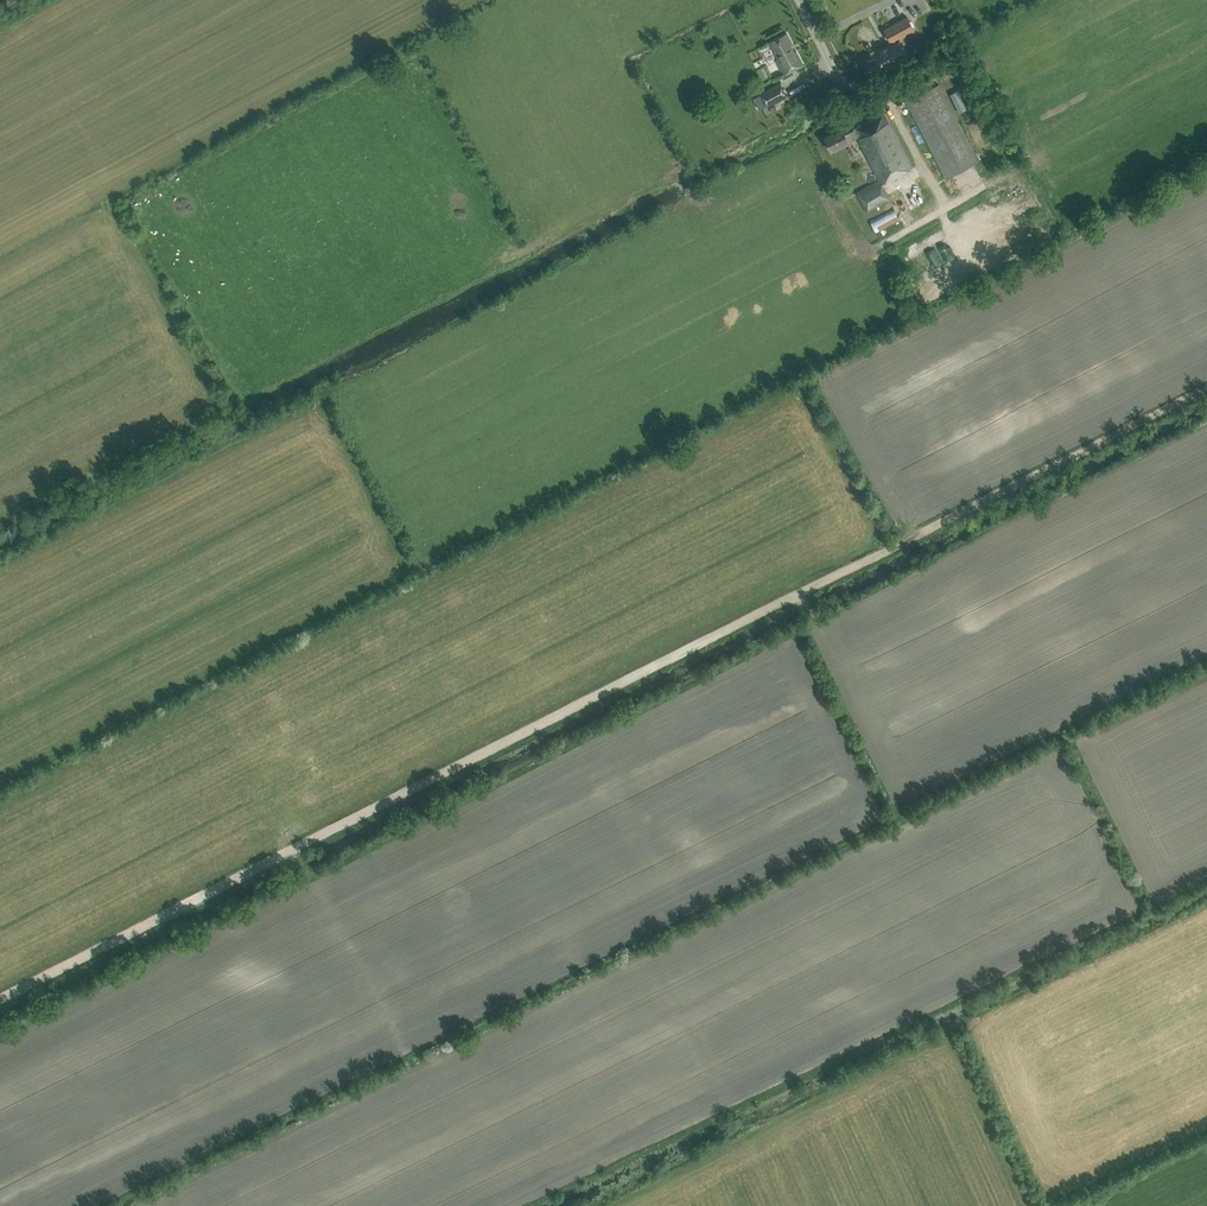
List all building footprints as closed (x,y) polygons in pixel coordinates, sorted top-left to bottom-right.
[(891,43),(869,55),(870,56),(862,60),(872,78),(881,73),(881,74),(908,59),(898,40),(915,30),(907,16),(884,29),(891,43)] [(792,44),(787,33),(768,43),(773,52),(775,51),(779,60),(776,62),(783,76),(803,65),(796,51),(794,52),(791,45),(792,44)] [(787,96),(780,82),(760,93),(768,107),(787,96)] [(946,178),(978,161),(938,84),(906,101),(946,178)] [(958,91),(950,95),(959,115),(968,111),(958,91)] [(849,141),(857,137),(879,181),(856,192),(866,212),(891,200),(882,183),(914,167),(885,112),(853,129),(854,130),(845,134),(842,129),(824,138),(831,151),(849,142),(849,141)] [(877,232),(901,221),(894,209),(871,220),(877,232)]
